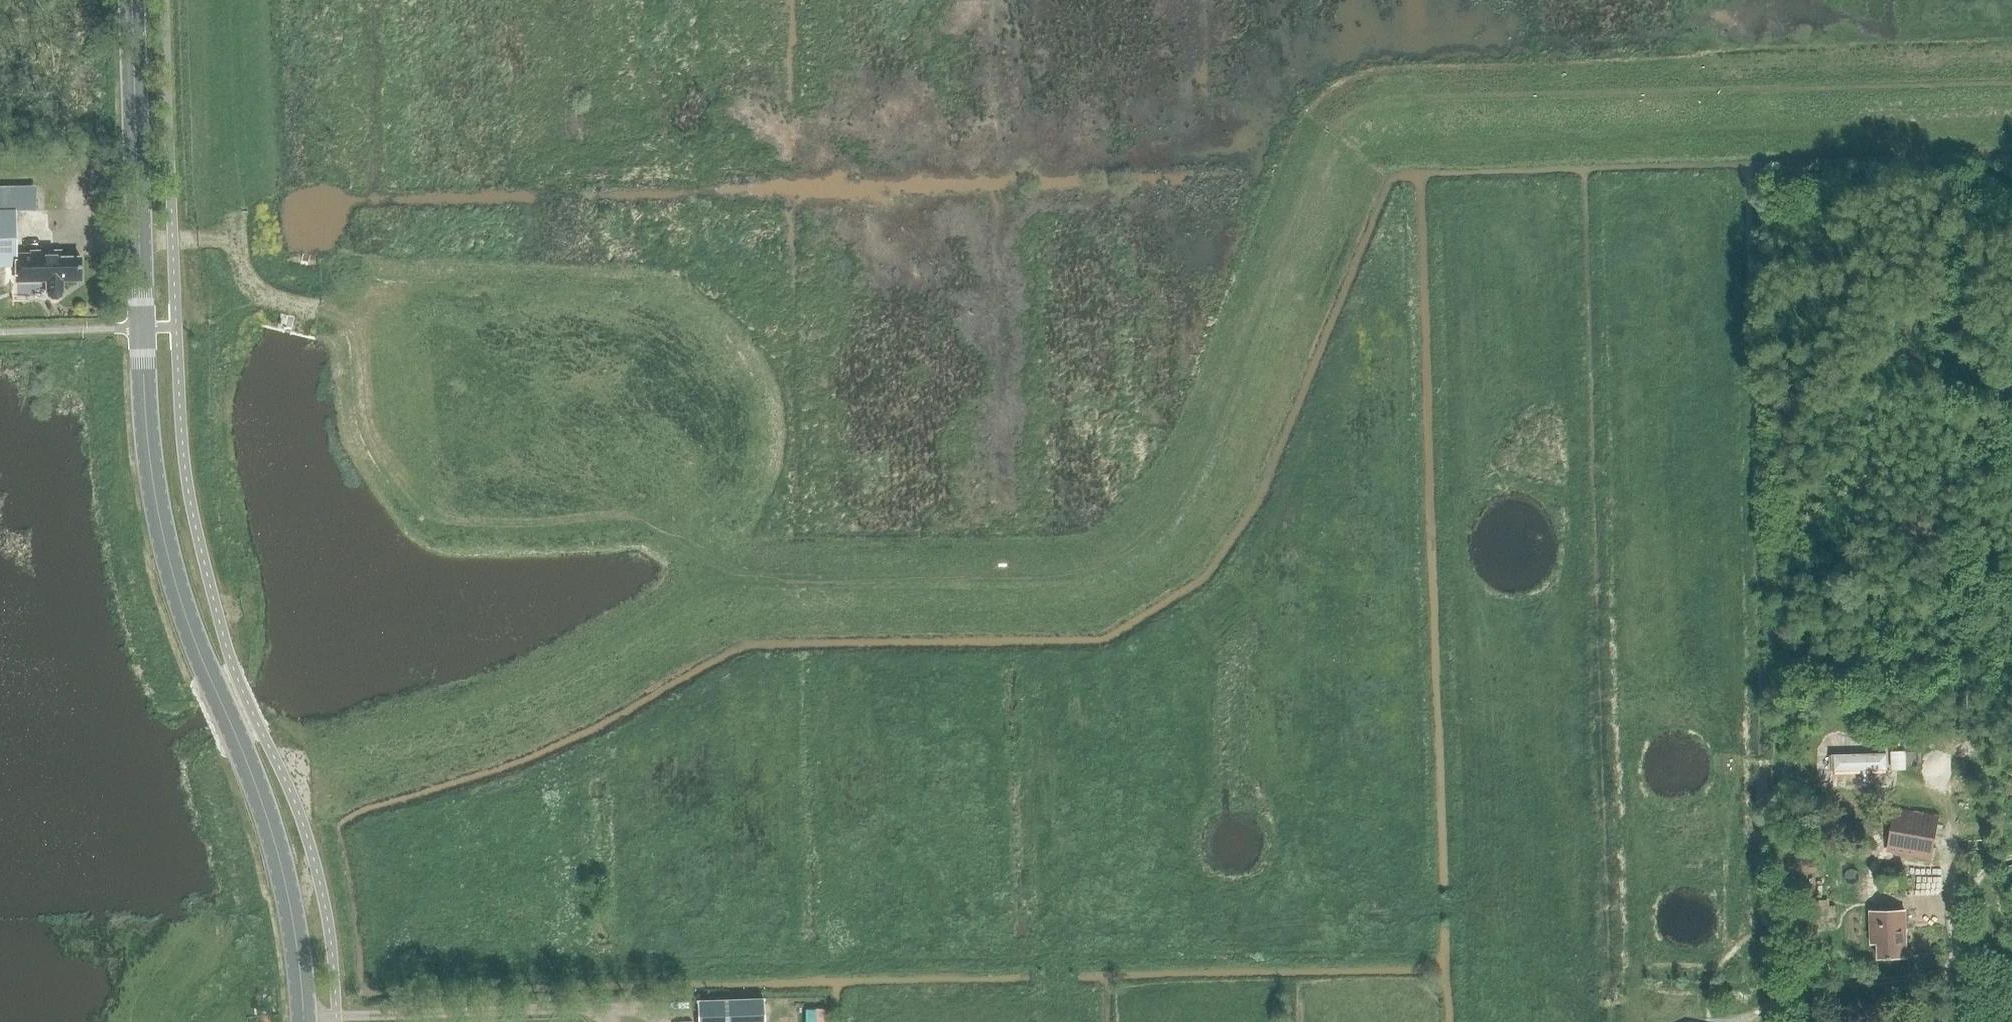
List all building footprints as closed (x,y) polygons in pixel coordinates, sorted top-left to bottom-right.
[(17,258),(16,211),(0,211),(0,269),(16,268),(16,272),(32,272),(32,281),(47,281),(47,292),(49,297),(53,299),(57,299),(61,296),(63,292),(63,281),(81,281),(80,257),(61,258),(60,251),(31,252),(31,257),(17,258)] [(1905,770),(1904,751),(1889,752),(1890,771),(1905,770)] [(1885,753),(1830,755),(1831,772),(1886,770),(1885,753)] [(1930,860),(1938,816),(1893,807),(1885,852),(1930,860)] [(1879,958),(1905,958),(1904,911),(1871,912),(1872,943),(1879,943),(1879,958)] [(696,1000),(697,1021),(761,1021),(760,998),(696,1000)] [(833,1006),(810,1007),(811,1021),(833,1021),(833,1006)]
